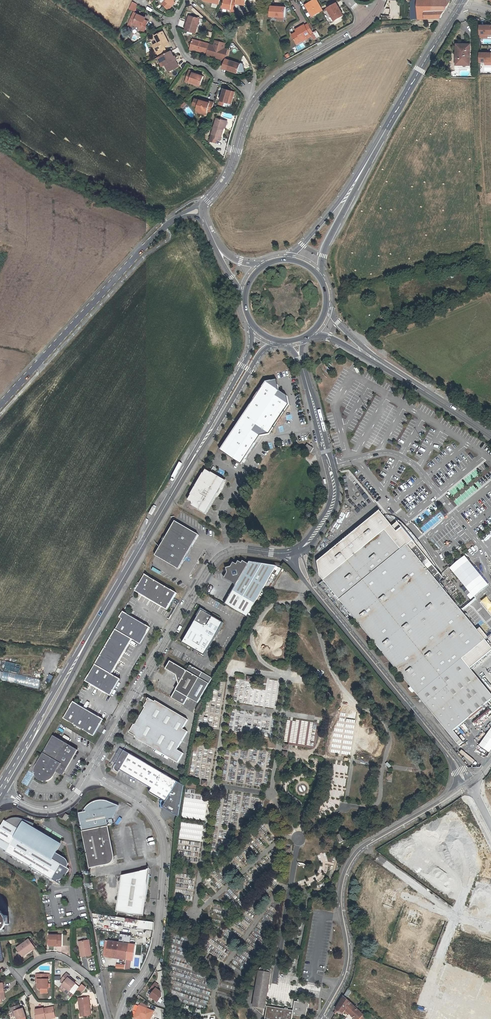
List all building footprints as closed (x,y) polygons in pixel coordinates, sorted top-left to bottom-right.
[(172,6),(170,5),(174,1),(175,0),(165,0),(165,1),(163,4),(169,10),(172,6)] [(235,5),(235,2),(227,0),(223,0),(222,9),(230,10),(229,12),(234,13),(235,5)] [(317,0),(313,0),(306,4),(309,9),(310,8),(314,15),(322,11),(323,10),(317,0)] [(411,2),(411,19),(441,18),(451,1),(417,1),(417,2),(411,2)] [(344,15),(336,2),(327,7),(335,20),(344,15)] [(285,7),(271,6),(270,17),(284,18),(285,7)] [(139,29),(144,32),(148,22),(143,20),(142,19),(143,17),(133,12),(129,21),(140,26),(139,29)] [(191,16),(189,22),(188,22),(186,31),(196,33),(200,19),(191,16)] [(313,32),(311,30),(308,24),(305,26),(304,25),(295,30),(297,32),(292,35),(297,43),(310,35),(310,34),(313,32)] [(480,26),(480,38),(487,38),(487,35),(490,35),(490,26),(480,26)] [(153,45),(156,51),(157,50),(160,56),(167,52),(164,47),(168,44),(162,31),(154,36),(155,37),(158,43),(153,45)] [(195,47),(207,51),(210,42),(193,38),(191,48),(194,49),(195,47)] [(216,55),(225,57),(225,56),(226,55),(228,47),(224,45),(210,41),(210,42),(207,51),(207,52),(216,55)] [(456,44),(456,55),(459,55),(459,65),(456,65),(456,74),(459,74),(459,68),(470,68),(470,45),(456,44)] [(160,56),(163,63),(166,69),(167,68),(169,72),(178,67),(176,61),(177,61),(174,56),(173,57),(170,50),(167,52),(160,56)] [(480,53),(480,62),(485,62),(485,65),(490,65),(490,53),(489,53),(480,53)] [(240,60),(225,56),(225,57),(223,63),(227,64),(232,66),(231,68),(237,70),(240,60)] [(199,85),(201,76),(197,75),(192,73),(193,72),(189,71),(185,81),(189,83),(189,81),(199,85)] [(230,104),(233,92),(223,88),(219,101),(230,104)] [(206,110),(210,111),(211,107),(213,102),(209,100),(208,102),(198,99),(193,97),(192,103),(197,105),(195,108),(206,112),(206,110)] [(225,120),(215,118),(209,137),(208,141),(214,143),(215,139),(219,140),(225,120)] [(268,384),(221,451),(240,464),(260,437),(270,436),(290,409),(289,400),(279,392),(277,383),(268,384)] [(206,516),(226,481),(213,473),(212,474),(207,471),(205,474),(198,485),(199,487),(197,489),(195,490),(192,496),(189,501),(192,503),(193,507),(198,510),(198,511),(206,516)] [(316,562),(321,576),(443,725),(447,721),(455,731),(470,718),(446,689),(490,652),(490,647),(433,577),(438,572),(402,528),(396,533),(378,511),(316,562)] [(176,523),(156,557),(180,571),(200,537),(176,523)] [(239,581),(236,586),(232,592),(225,605),(246,618),(276,567),(249,564),(248,566),(242,562),(240,565),(237,563),(236,566),(233,564),(227,574),(239,581)] [(134,591),(166,610),(177,593),(144,573),(134,591)] [(224,579),(236,586),(239,581),(227,574),(224,579)] [(195,623),(182,644),(204,657),(223,625),(212,618),(212,617),(201,610),(193,622),(195,623)] [(110,673),(130,639),(140,645),(150,627),(122,611),(118,617),(121,619),(84,681),(109,696),(119,679),(110,673)] [(212,679),(191,666),(188,671),(172,662),(167,670),(181,678),(180,680),(179,680),(180,685),(172,699),(184,706),(188,698),(198,704),(212,679)] [(470,669),(446,689),(470,718),(490,700),(490,693),(470,669)] [(0,670),(0,679),(39,687),(41,678),(0,670)] [(135,736),(178,762),(184,753),(177,749),(188,731),(183,729),(189,720),(156,701),(155,702),(149,698),(145,706),(146,707),(135,724),(134,724),(130,731),(136,735),(135,736)] [(62,718),(93,736),(103,720),(72,702),(62,718)] [(481,747),(490,753),(490,729),(481,747)] [(53,735),(35,766),(35,768),(34,770),(35,773),(36,775),(36,776),(38,778),(40,779),(42,780),(44,781),(47,780),(49,780),(51,779),(52,778),(53,777),(57,770),(64,774),(78,750),(53,735)] [(121,770),(153,788),(151,792),(167,802),(164,807),(179,816),(184,785),(178,782),(123,749),(120,748),(117,753),(112,761),(117,764),(116,767),(116,770),(119,772),(121,770)] [(79,818),(82,832),(108,827),(107,819),(113,818),(116,811),(113,809),(111,808),(107,807),(105,807),(101,807),(97,808),(93,809),(91,811),(88,813),(86,816),(85,817),(79,818)] [(3,822),(0,828),(0,842),(9,847),(5,854),(60,885),(69,870),(67,868),(61,865),(64,859),(55,853),(60,845),(23,823),(24,822),(20,821),(17,820),(14,821),(12,821),(10,822),(9,822),(7,823),(6,824),(3,822)] [(113,860),(113,859),(113,857),(113,855),(108,827),(82,832),(89,867),(109,863),(111,862),(113,860)] [(146,872),(122,876),(116,913),(144,917),(150,876),(146,872)] [(139,921),(138,929),(153,930),(154,922),(139,921)] [(50,945),(59,945),(59,946),(63,946),(63,936),(50,936),(50,945)] [(22,957),(34,949),(29,940),(16,949),(22,957)] [(92,956),(89,941),(78,943),(82,958),(92,956)] [(106,957),(126,960),(128,944),(108,941),(106,957)] [(447,963),(440,986),(490,1006),(490,980),(447,963)] [(260,969),(254,1006),(255,1007),(264,1013),(271,972),(271,971),(270,970),(269,970),(267,970),(266,971),(266,972),(265,972),(266,970),(266,969),(265,968),(263,967),(262,967),(261,968),(260,969)] [(39,981),(39,985),(39,990),(41,990),(49,990),(48,981),(51,980),(50,975),(47,976),(37,976),(37,981),(39,981)] [(62,986),(70,992),(75,985),(72,982),(68,979),(69,978),(70,977),(67,975),(62,982),(64,983),(62,986)] [(154,993),(151,997),(159,1002),(163,997),(162,992),(157,989),(159,985),(156,983),(151,990),(154,993)] [(70,992),(62,986),(60,988),(68,994),(70,992)] [(344,996),(337,1009),(343,1013),(345,1012),(347,1014),(348,1012),(350,1014),(355,1018),(360,1018),(363,1015),(344,996)] [(79,998),(81,1017),(91,1015),(89,997),(79,998)] [(293,1015),(306,1017),(308,1007),(309,1007),(310,1002),(300,1000),(299,1002),(295,1001),(294,1011),(284,1009),(282,1018),(292,1018),(293,1015)] [(17,1016),(18,1018),(21,1018),(27,1017),(24,1008),(21,1009),(20,1006),(12,1008),(14,1012),(15,1012),(17,1016)] [(137,1018),(151,1018),(154,1012),(140,1006),(138,1010),(140,1011),(137,1018)] [(265,1018),(282,1018),(284,1009),(267,1006),(265,1018)] [(44,1012),(43,1009),(35,1011),(37,1018),(53,1018),(55,1018),(53,1009),(44,1012)]
